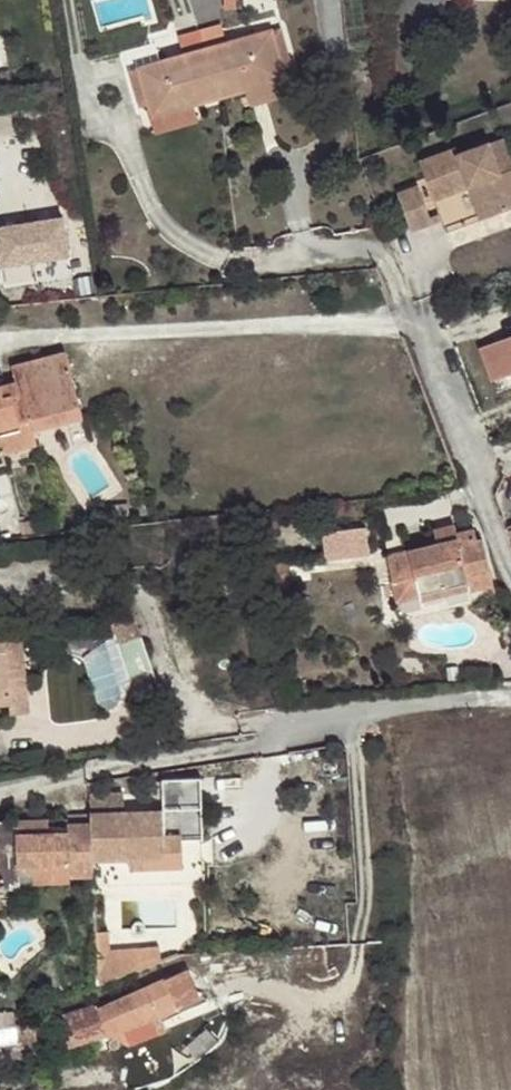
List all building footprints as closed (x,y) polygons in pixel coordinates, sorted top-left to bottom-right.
[(291,73),(282,38),(274,40),(273,37),(228,50),(221,24),(200,30),(219,102),(243,96),(247,111),(290,99),(283,75),(291,73)] [(140,74),(132,77),(141,112),(149,110),(155,134),(199,124),(195,109),(219,101),(200,29),(178,35),(185,61),(140,72),(140,74)] [(421,171),(437,207),(471,193),(485,225),(510,214),(510,212),(509,207),(510,206),(510,175),(508,176),(502,179),(496,165),(489,149),(459,162),(457,155),(421,171)] [(502,163),(496,165),(502,179),(508,176),(502,163)] [(422,195),(401,204),(417,241),(438,232),(422,195)] [(0,226),(0,265),(63,257),(58,219),(0,226)] [(477,338),(490,371),(510,364),(510,324),(477,338)] [(35,444),(30,430),(79,417),(62,354),(8,368),(11,383),(0,386),(0,454),(35,444)] [(371,525),(324,528),(326,556),(372,554),(371,525)] [(408,550),(387,555),(397,600),(419,595),(468,583),(469,589),(469,591),(495,585),(483,538),(477,540),(474,529),(456,533),(458,539),(408,550)] [(468,583),(419,595),(421,601),(469,589),(468,583)] [(99,701),(127,695),(123,675),(152,669),(144,628),(85,641),(99,701)] [(14,674),(26,673),(21,631),(2,632),(4,650),(12,649),(14,674)] [(0,633),(0,705),(8,704),(9,715),(29,713),(26,673),(14,674),(12,649),(4,650),(2,632),(0,633)] [(91,824),(92,862),(129,861),(166,859),(164,838),(180,837),(180,841),(203,840),(202,809),(90,813),(91,824)] [(66,814),(67,825),(91,824),(90,813),(66,814)] [(15,819),(16,821),(16,834),(48,833),(47,818),(15,819)] [(0,821),(0,862),(1,891),(18,890),(18,869),(29,868),(68,867),(69,878),(92,876),(92,862),(91,824),(67,825),(67,833),(48,833),(16,834),(16,821),(0,821)] [(129,861),(129,872),(181,869),(180,841),(180,837),(164,838),(166,859),(129,861)] [(29,868),(30,886),(69,885),(69,878),(68,867),(29,868)] [(95,985),(158,962),(157,953),(107,953),(107,935),(94,935),(95,985)] [(199,999),(187,970),(98,1008),(96,1005),(63,1016),(70,1039),(62,1042),(65,1048),(105,1035),(128,1046),(130,1045),(122,1029),(159,1015),(199,999)] [(38,1020),(18,1021),(18,1009),(0,1010),(0,1041),(39,1039),(38,1020)] [(122,1029),(130,1045),(166,1031),(159,1015),(122,1029)]
